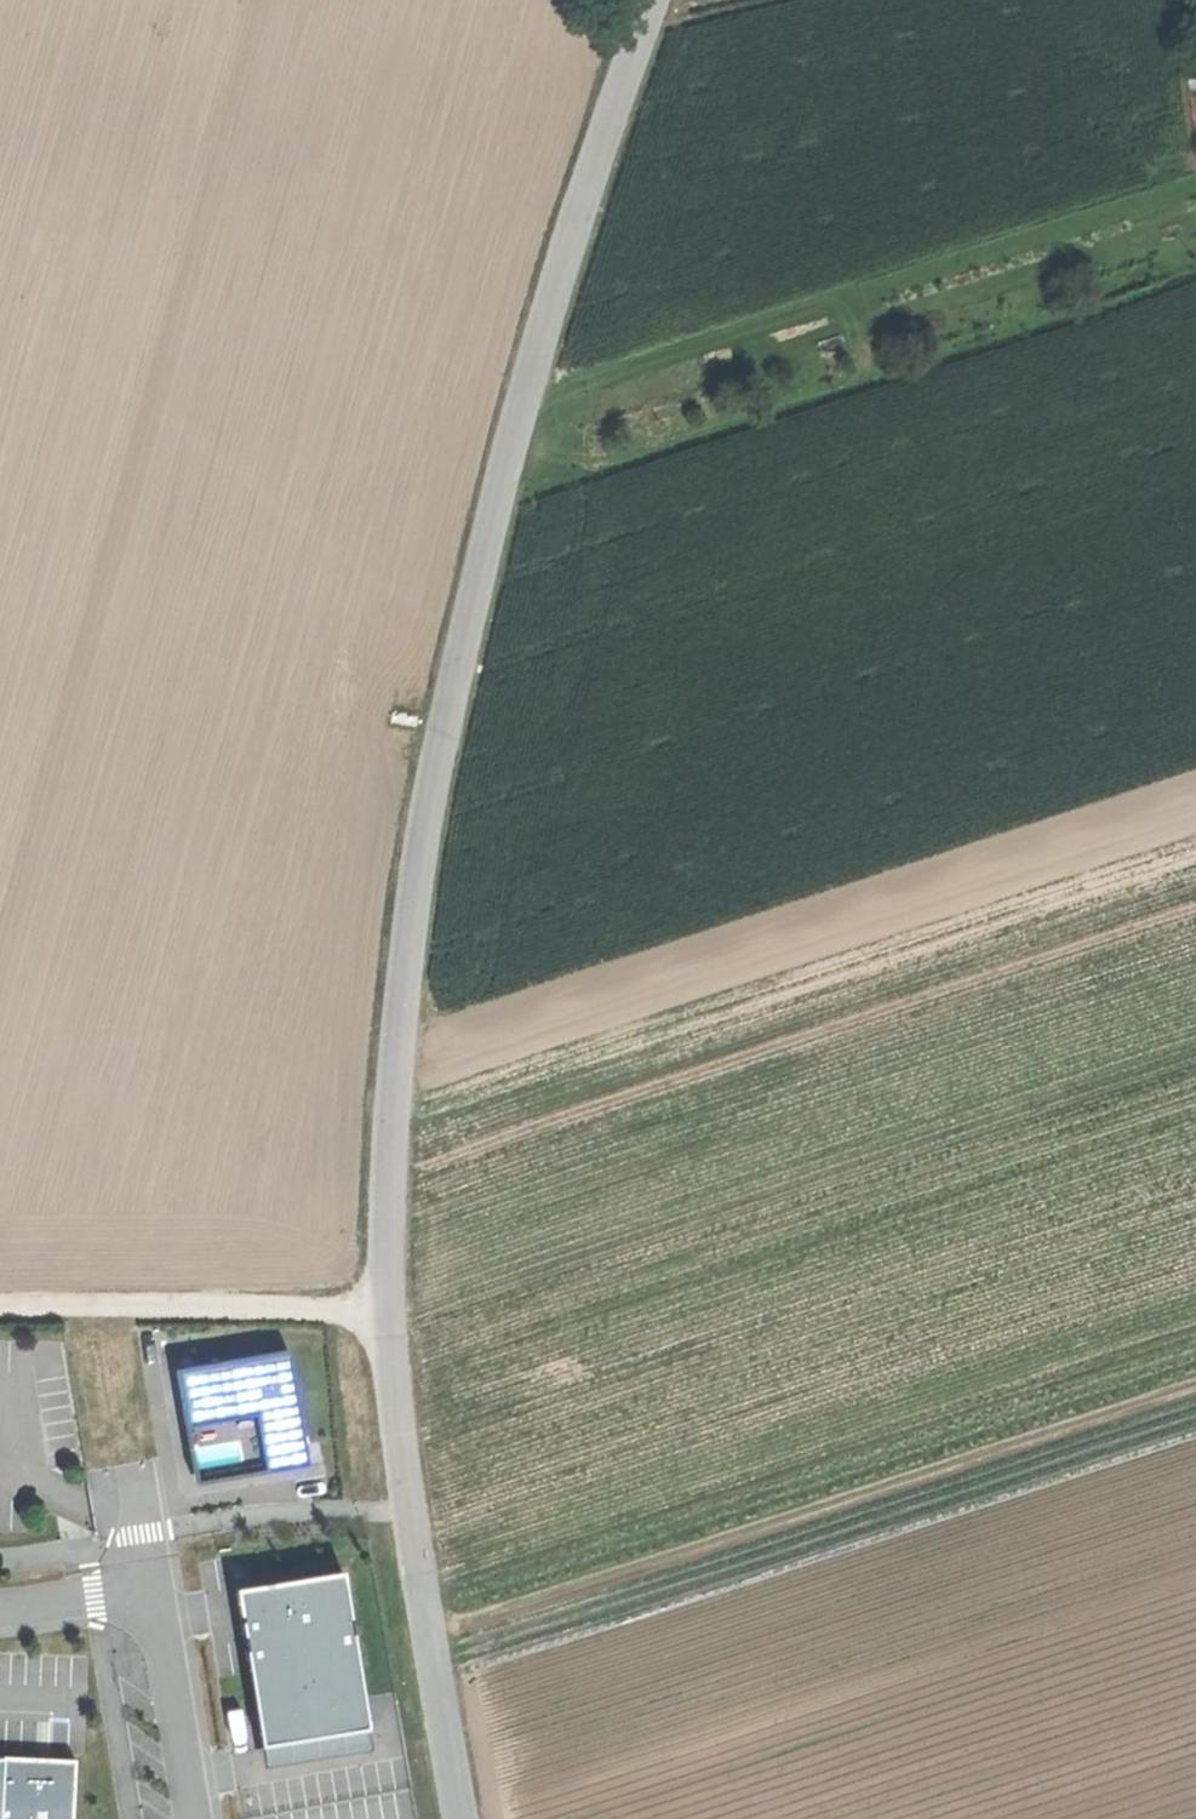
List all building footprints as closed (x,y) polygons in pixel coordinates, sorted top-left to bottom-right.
[(261,1412),(270,1469),(307,1463),(304,1440),(288,1349),(207,1364),(176,1369),(186,1425),(233,1417),(261,1412)] [(238,1439),(190,1448),(194,1468),(242,1460),(238,1439)] [(248,1668),(260,1745),(368,1727),(342,1570),(235,1587),(248,1668)] [(72,1760),(0,1756),(0,1818),(69,1818),(72,1760)]
